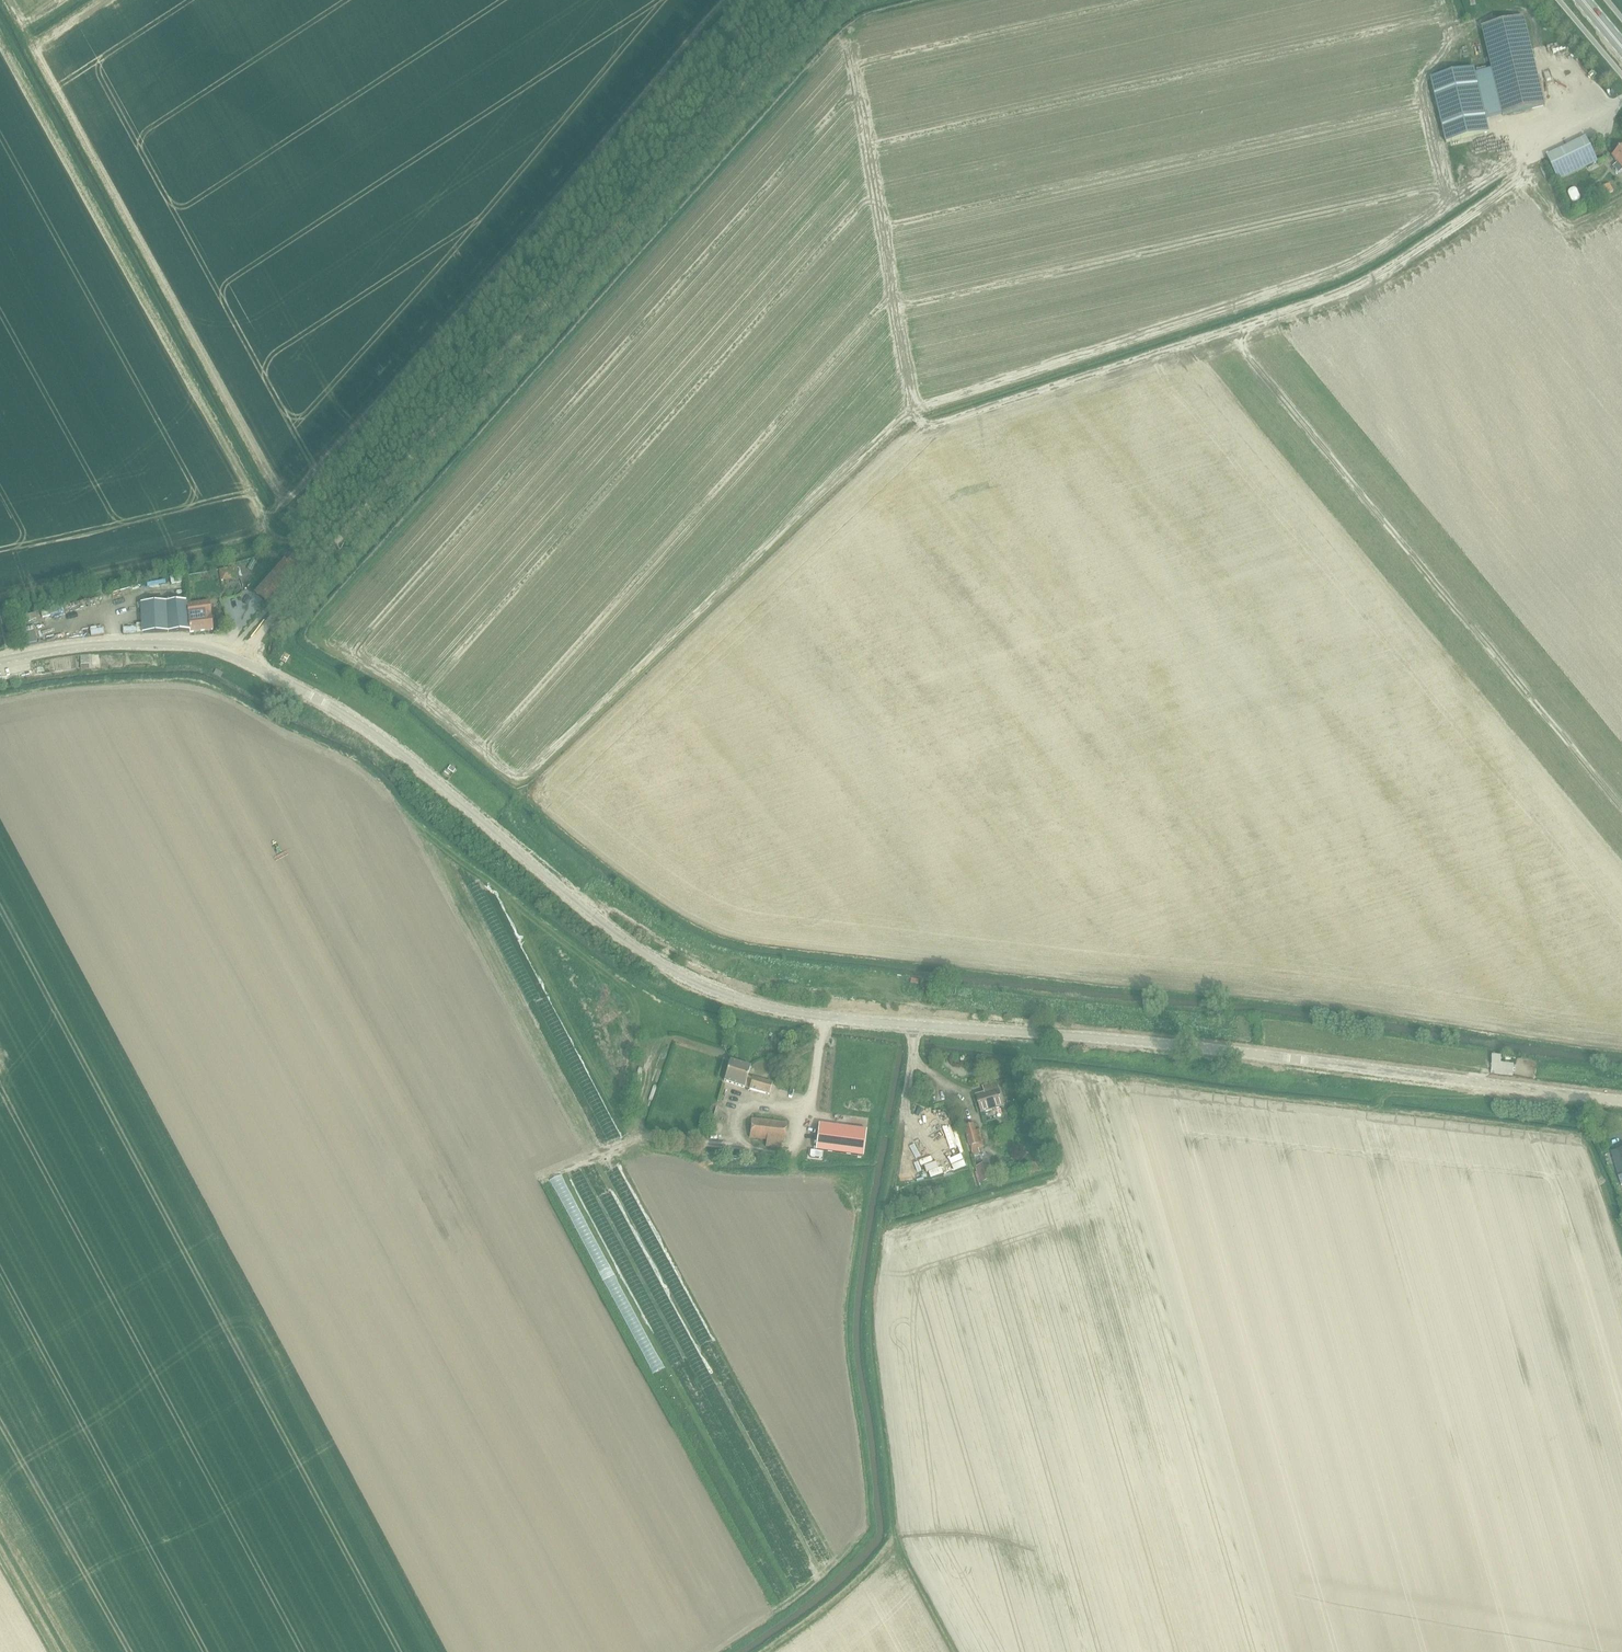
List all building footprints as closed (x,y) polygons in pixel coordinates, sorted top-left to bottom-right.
[(1482,30),(1502,115),(1544,105),(1524,20),(1482,30)] [(1431,79),(1446,143),(1488,133),(1473,69),(1431,79)] [(1586,137),(1547,157),(1559,181),(1598,162),(1586,137)] [(1612,157),(1617,163),(1613,167),(1614,168),(1613,170),(1616,174),(1618,172),(1619,173),(1621,170),(1621,148),(1612,157)] [(1489,153),(1488,157),(1501,161),(1503,157),(1489,153)] [(1569,191),(1568,193),(1569,195),(1571,200),(1573,202),(1574,203),(1576,202),(1578,201),(1580,200),(1580,198),(1580,196),(1577,191),(1576,189),(1574,188),(1572,189),(1570,190),(1569,191)] [(265,602),(295,569),(284,559),(255,592),(265,602)] [(245,573),(244,564),(233,564),(233,573),(245,573)] [(141,603),(142,622),(142,633),(189,631),(190,632),(212,630),(209,602),(187,605),(186,601),(141,603)] [(10,627),(6,602),(0,603),(0,629),(10,627)] [(286,663),(288,659),(290,657),(284,653),(280,659),(286,663)] [(1492,1062),(1491,1074),(1513,1077),(1515,1065),(1502,1063),(1502,1057),(1493,1056),(1492,1062)] [(730,1061),(723,1082),(768,1096),(772,1084),(747,1076),(750,1067),(730,1061)] [(1004,1107),(999,1093),(996,1083),(984,1086),(986,1093),(977,1096),(980,1106),(982,1113),(1004,1107)] [(976,1119),(983,1148),(994,1146),(987,1117),(976,1119)] [(750,1137),(784,1141),(786,1123),(753,1119),(750,1137)] [(818,1123),(815,1150),(863,1156),(866,1129),(818,1123)] [(970,1146),(979,1143),(974,1124),(965,1127),(970,1146)] [(1611,1152),(1621,1188),(1621,1149),(1611,1152)] [(986,1164),(976,1167),(980,1184),(993,1181),(989,1167),(986,1168),(986,1164)]
